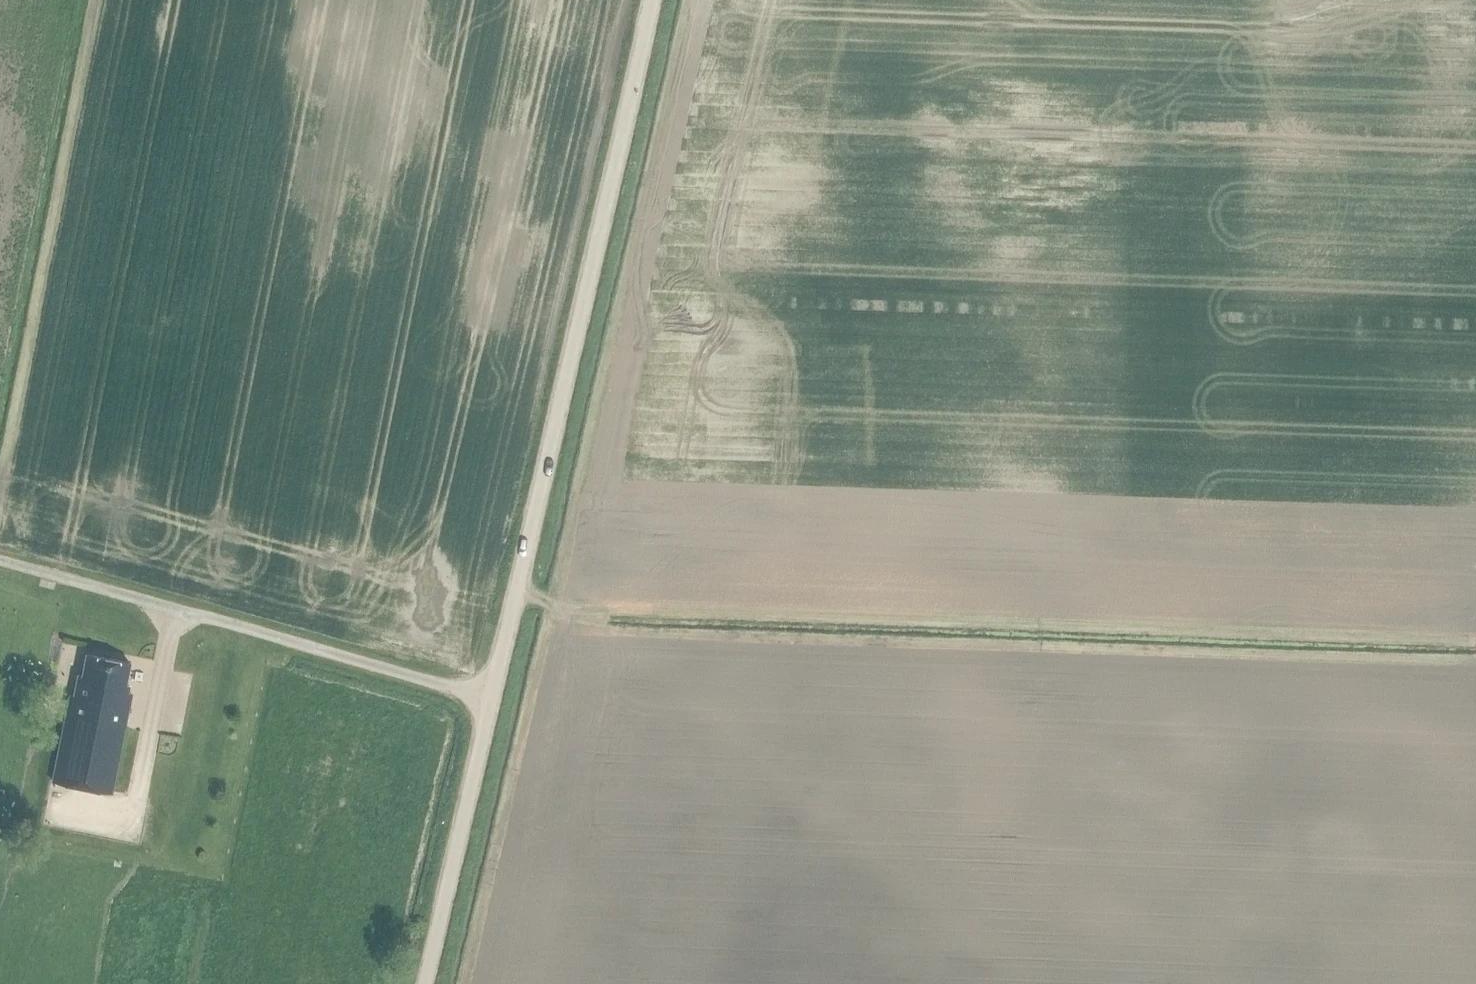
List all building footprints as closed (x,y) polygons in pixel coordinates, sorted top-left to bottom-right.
[(130,662),(86,654),(82,676),(78,675),(74,695),(70,694),(66,715),(125,727),(129,706),(125,706),(129,685),(125,684),(130,662)]
